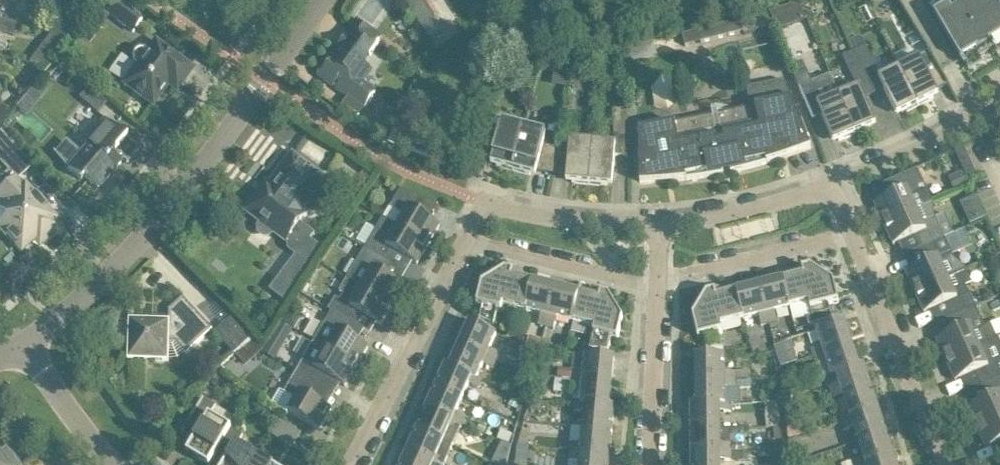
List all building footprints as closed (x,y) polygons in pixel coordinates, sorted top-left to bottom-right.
[(143,18),(119,0),(117,0),(107,13),(133,32),(143,18)] [(429,36),(452,22),(439,0),(407,0),(429,36)] [(953,8),(948,0),(945,0),(932,8),(964,64),(967,62),(963,56),(976,49),(979,53),(979,55),(995,46),(992,40),(999,35),(999,0),(967,0),(953,8)] [(773,9),(777,27),(806,20),(802,2),(773,9)] [(742,20),(699,31),(702,42),(744,31),(745,34),(773,27),(770,12),(741,19),(742,20)] [(343,49),(322,77),(324,78),(349,97),(365,108),(378,91),(362,79),(370,68),(364,64),(380,42),(375,38),(359,26),(349,40),(353,42),(346,51),(343,49)] [(70,33),(53,30),(29,63),(45,67),(70,33)] [(858,38),(852,40),(856,49),(866,45),(864,39),(858,38)] [(133,62),(134,63),(138,66),(124,84),(153,105),(169,83),(172,85),(171,87),(177,91),(193,69),(156,42),(148,52),(144,49),(142,48),(141,48),(139,48),(137,49),(136,50),(134,51),(133,52),(132,54),(132,56),(132,57),(132,59),(132,60),(133,61),(133,62)] [(866,75),(878,69),(867,45),(855,51),(866,75)] [(866,75),(855,51),(844,56),(854,80),(866,75)] [(926,67),(920,57),(900,67),(915,97),(918,105),(939,95),(937,90),(948,85),(936,61),(926,67)] [(918,105),(915,97),(900,67),(879,78),(898,115),(918,105)] [(795,76),(805,100),(817,95),(808,71),(795,76)] [(751,107),(640,130),(641,183),(657,182),(672,181),(687,179),(692,179),(697,178),(710,176),(717,175),(724,174),(722,163),(729,161),(732,172),(751,167),(757,166),(762,164),(775,161),(782,158),(797,153),(811,148),(791,98),(784,79),(747,87),(751,107)] [(877,125),(860,86),(839,95),(852,126),(855,134),(877,125)] [(89,87),(79,98),(98,113),(107,102),(89,87)] [(855,134),(852,126),(839,95),(818,104),(834,143),(855,134)] [(614,110),(615,136),(628,135),(627,109),(614,110)] [(540,126),(537,133),(525,129),(514,170),(536,176),(537,170),(552,173),(557,148),(562,116),(558,116),(553,117),(548,119),(544,122),(540,126)] [(66,140),(54,153),(65,166),(82,182),(85,179),(97,189),(110,175),(113,175),(118,168),(118,166),(121,162),(117,158),(115,157),(115,151),(126,138),(111,125),(105,119),(93,133),(88,138),(88,146),(82,153),(66,140)] [(499,135),(487,131),(481,156),(493,159),(491,164),(514,170),(525,129),(502,123),(499,135)] [(0,128),(0,163),(5,168),(23,150),(0,128)] [(593,142),(570,140),(569,150),(557,148),(552,173),(567,176),(567,181),(590,183),(593,142)] [(614,165),(616,144),(593,142),(590,183),(607,185),(613,185),(613,181),(614,165)] [(270,219),(274,222),(276,230),(275,231),(287,241),(288,250),(296,255),(270,290),(286,302),(321,247),(311,239),(316,234),(301,222),(321,195),(312,188),(321,176),(294,156),(279,175),(282,178),(274,189),(267,184),(247,211),(261,221),(262,220),(270,219)] [(878,202),(875,204),(885,224),(891,221),(930,204),(924,191),(928,190),(918,168),(889,181),(895,195),(878,202)] [(46,241),(61,227),(55,221),(57,220),(25,185),(23,186),(15,177),(14,178),(8,171),(0,178),(0,203),(2,205),(0,207),(0,211),(6,218),(0,223),(0,229),(21,252),(41,235),(46,241)] [(379,192),(385,181),(378,176),(370,188),(379,192)] [(439,204),(401,189),(391,207),(405,215),(398,227),(429,245),(441,225),(431,219),(439,204)] [(891,221),(885,224),(894,245),(897,244),(901,242),(913,236),(920,249),(945,238),(936,218),(935,216),(933,203),(930,204),(891,221)] [(366,246),(365,248),(397,267),(404,256),(412,261),(418,264),(429,245),(398,227),(384,219),(383,218),(376,229),(366,246)] [(909,270),(906,272),(915,292),(921,290),(966,270),(964,266),(955,260),(955,259),(945,238),(920,249),(926,263),(909,270)] [(365,248),(347,279),(362,288),(362,287),(387,302),(393,306),(405,286),(400,283),(391,278),(397,267),(365,248)] [(811,267),(788,273),(789,278),(792,292),(796,306),(810,302),(813,316),(807,318),(809,326),(826,320),(823,307),(830,305),(839,302),(834,281),(811,267)] [(477,305),(483,307),(490,309),(486,323),(494,326),(498,310),(502,311),(503,304),(521,308),(527,280),(529,275),(506,270),(482,284),(477,305)] [(921,290),(915,292),(925,313),(928,312),(931,311),(944,305),(950,318),(976,306),(967,286),(972,284),(966,270),(921,290)] [(760,285),(769,323),(771,330),(779,328),(775,311),(796,306),(792,292),(789,278),(760,285)] [(547,326),(556,287),(527,280),(521,308),(541,314),(539,324),(547,326)] [(762,325),(769,323),(760,285),(731,292),(738,320),(759,315),(762,325)] [(345,292),(340,300),(335,297),(328,309),(332,311),(364,330),(364,329),(370,333),(377,322),(382,325),(393,306),(362,287),(362,288),(356,298),(345,292)] [(556,287),(547,326),(555,328),(557,317),(578,323),(585,295),(556,287)] [(721,325),(738,320),(731,292),(730,287),(707,293),(693,317),(699,338),(705,336),(712,335),(715,349),(716,349),(724,349),(720,332),(723,331),(721,325)] [(609,295),(586,289),(585,295),(578,323),(595,327),(594,333),(597,334),(593,350),(602,351),(605,336),(612,338),(618,339),(623,318),(609,295)] [(169,319),(129,318),(128,359),(169,360),(169,342),(176,342),(187,353),(213,329),(183,297),(169,310),(169,319)] [(833,318),(830,305),(823,307),(826,320),(833,318)] [(976,306),(950,318),(957,331),(937,340),(946,360),(991,340),(996,337),(991,325),(986,327),(976,306)] [(490,309),(483,307),(480,320),(486,323),(490,309)] [(290,311),(284,322),(295,329),(298,323),(296,314),(290,311)] [(357,340),(364,330),(332,311),(314,341),(326,348),(357,367),(369,347),(357,340)] [(233,316),(215,333),(235,354),(253,337),(233,316)] [(817,330),(822,345),(813,348),(815,356),(852,343),(844,321),(817,330)] [(490,349),(497,334),(470,322),(461,344),(497,360),(500,353),(490,349)] [(281,323),(264,352),(275,359),(293,330),(281,323)] [(540,350),(543,340),(530,335),(526,345),(540,350)] [(712,335),(705,336),(708,349),(715,349),(712,335)] [(609,351),(612,338),(605,336),(602,351),(609,351)] [(956,381),(976,372),(982,386),(999,377),(999,359),(991,340),(946,360),(956,381)] [(357,367),(326,348),(314,341),(296,372),(321,386),(327,375),(346,386),(357,367)] [(852,343),(815,356),(817,364),(827,361),(832,375),(859,366),(852,343)] [(493,368),(497,360),(461,344),(451,366),(477,378),(484,364),(493,368)] [(795,351),(778,357),(781,367),(798,362),(795,351)] [(595,356),(586,355),(584,371),(574,370),(573,378),(612,382),(615,358),(595,356)] [(725,372),(725,355),(696,355),(696,379),(747,379),(747,371),(725,372)] [(446,364),(437,386),(463,398),(469,383),(479,388),(482,380),(477,378),(451,366),(446,364)] [(864,365),(859,366),(832,375),(827,377),(829,385),(839,382),(844,397),(872,388),(864,365)] [(517,369),(512,381),(528,388),(533,376),(522,372),(517,369)] [(332,410),(326,406),(313,399),(321,386),(296,372),(285,392),(296,399),(289,412),(320,430),(332,410)] [(223,391),(229,383),(218,375),(212,384),(223,391)] [(982,386),(988,399),(968,408),(978,429),(999,418),(999,377),(982,386)] [(555,378),(554,392),(571,393),(572,380),(555,378)] [(572,378),(571,387),(583,388),(581,403),(609,405),(610,405),(612,382),(573,378),(572,378)] [(747,380),(747,379),(696,379),(697,403),(701,403),(725,403),(725,388),(745,388),(745,380),(747,380)] [(456,413),(463,398),(437,386),(427,408),(463,424),(466,417),(456,413)] [(872,388),(844,397),(849,412),(840,415),(842,423),(879,411),(872,388)] [(189,423),(201,429),(191,447),(200,461),(207,464),(210,464),(213,461),(218,453),(232,429),(238,418),(217,406),(203,398),(199,405),(189,423)] [(513,398),(509,405),(518,409),(522,402),(513,398)] [(530,411),(541,412),(543,403),(532,401),(530,411)] [(574,402),(573,411),(585,412),(584,427),(613,430),(615,406),(610,405),(609,405),(581,403),(574,402)] [(701,403),(697,403),(692,404),(692,428),(721,428),(721,412),(731,412),(731,403),(725,403),(701,403)] [(453,446),(463,424),(427,408),(417,430),(453,446)] [(842,423),(844,429),(845,431),(855,427),(860,443),(887,434),(879,411),(842,423)] [(786,417),(790,440),(802,437),(799,413),(786,417)] [(992,447),(999,443),(999,418),(978,429),(987,449),(992,447)] [(284,437),(290,426),(281,421),(275,432),(284,437)] [(613,430),(584,427),(582,444),(572,443),(571,451),(610,454),(613,430)] [(721,444),(721,428),(692,428),(692,452),(731,452),(742,451),(742,443),(731,444),(721,444)] [(218,453),(228,459),(225,464),(254,464),(258,458),(237,446),(244,436),(232,429),(218,453)] [(453,446),(417,430),(407,453),(435,464),(445,464),(453,446)] [(498,439),(509,444),(513,435),(502,430),(498,439)] [(523,431),(519,443),(525,445),(527,446),(531,433),(523,431)] [(855,461),(856,464),(869,464),(895,457),(887,434),(860,443),(865,458),(855,461)] [(494,464),(496,464),(507,464),(512,446),(510,445),(503,442),(494,464)] [(515,464),(528,464),(530,446),(518,445),(515,464)] [(7,450),(0,455),(0,464),(18,464),(7,450)] [(571,451),(570,459),(581,460),(580,464),(609,464),(610,454),(571,451)] [(731,452),(692,452),(692,464),(721,464),(721,460),(731,460),(731,452)] [(402,464),(435,464),(407,453),(402,464)] [(895,457),(869,464),(897,464),(895,457)]
